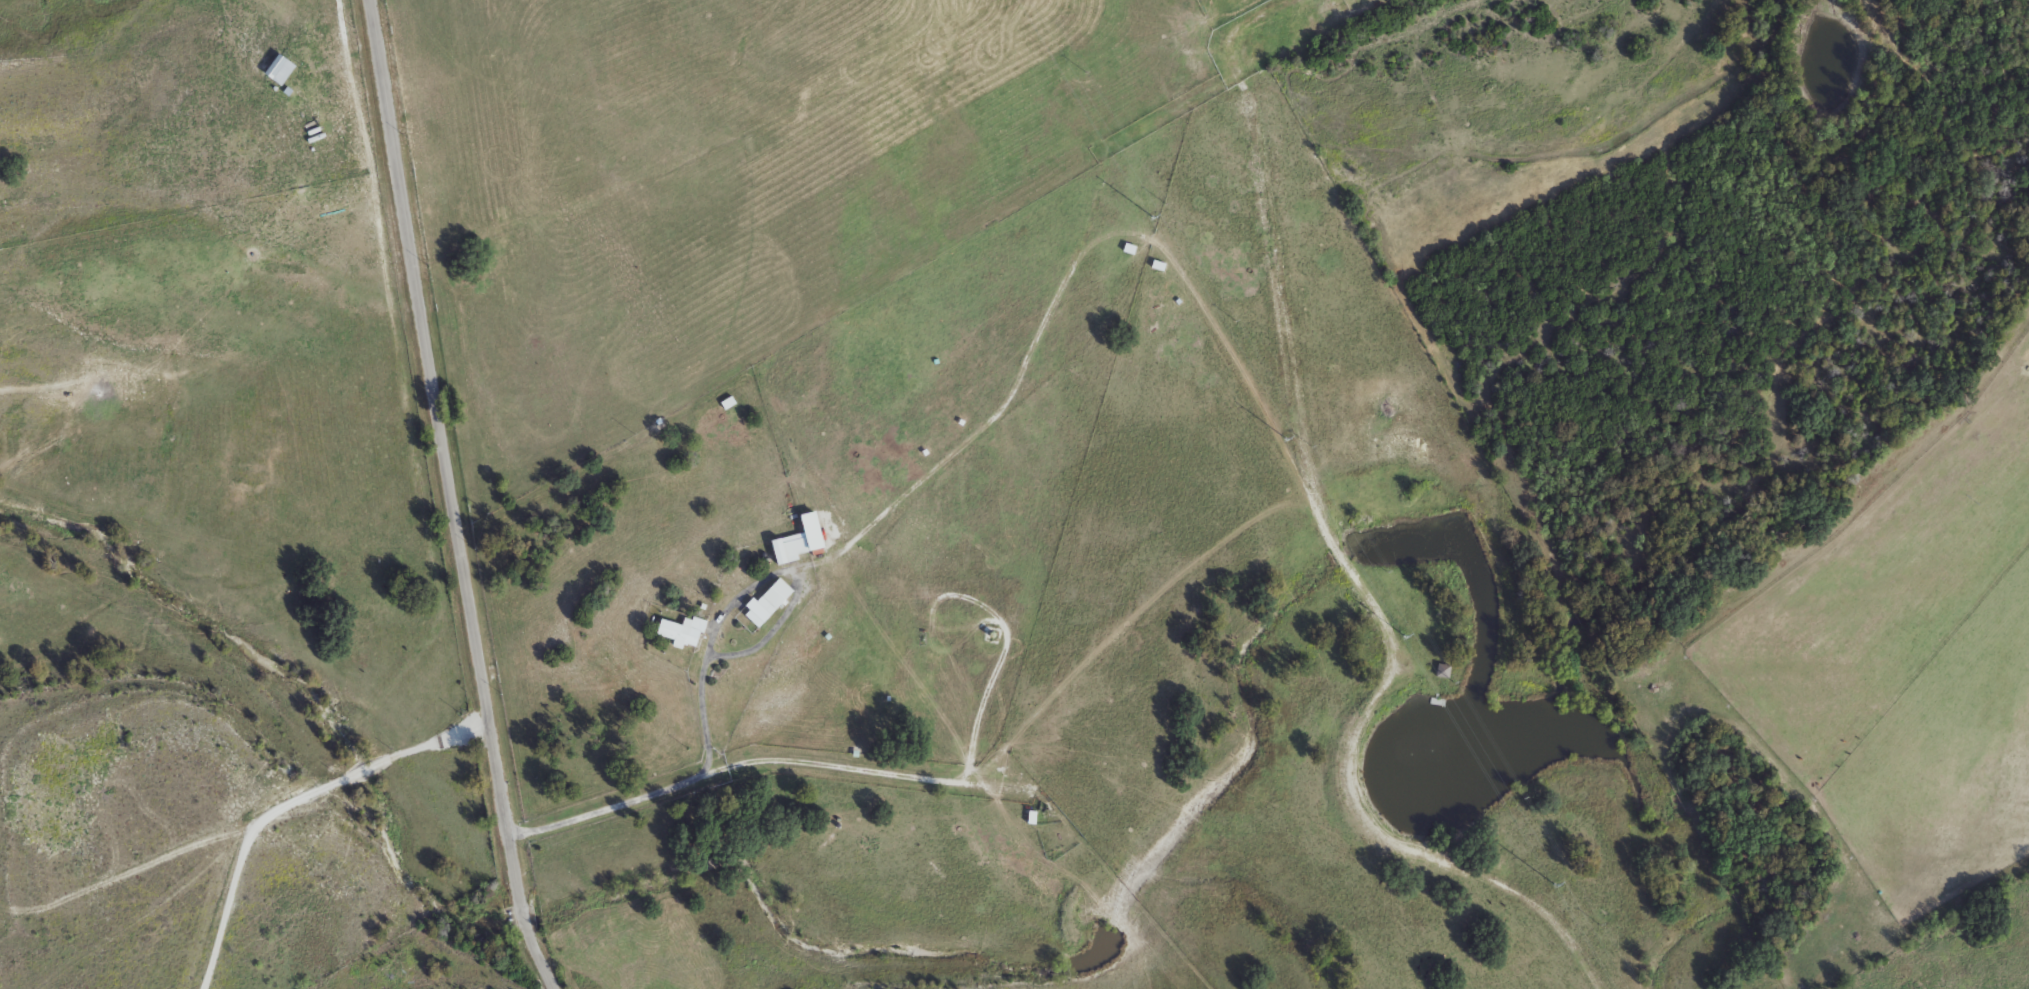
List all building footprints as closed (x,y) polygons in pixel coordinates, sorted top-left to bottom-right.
[(285,88),(268,78),(282,57),(298,67),(285,88)] [(782,568),(775,544),(805,534),(811,554),(801,557),(802,561),(782,568)] [(763,631),(746,615),(759,602),(760,604),(783,580),(798,594),(763,631)] [(665,621),(685,627),(688,619),(708,625),(700,653),(677,646),(678,642),(660,637),(665,621)]
